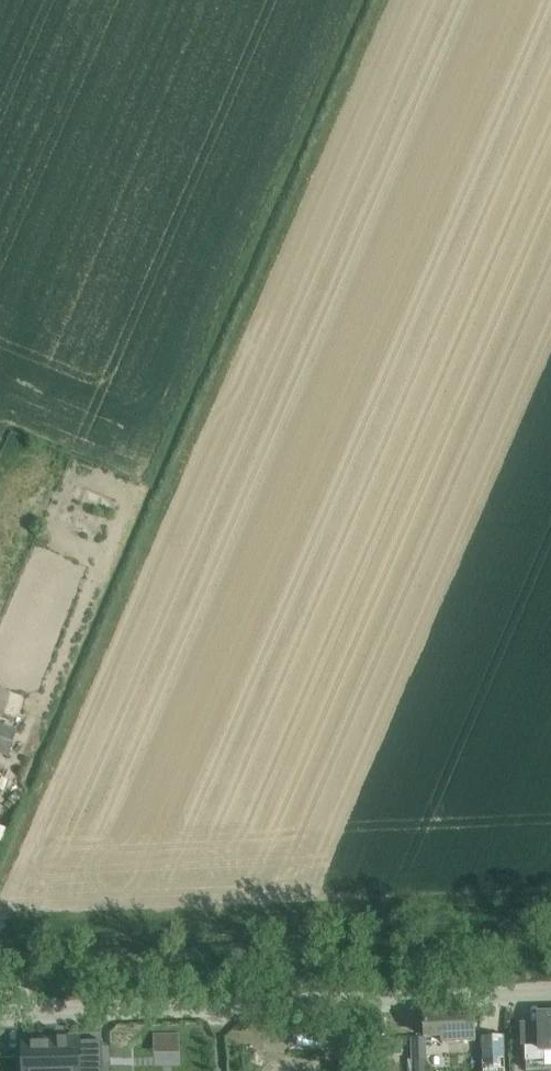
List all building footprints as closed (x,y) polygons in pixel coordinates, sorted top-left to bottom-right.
[(5,716),(11,692),(0,689),(0,715),(5,716)] [(9,758),(18,732),(0,726),(0,755),(9,758)] [(426,1013),(423,1013),(424,1037),(424,1038),(426,1038),(427,1038),(442,1038),(443,1045),(474,1044),(476,1044),(474,1011),(426,1013)] [(526,1070),(550,1070),(550,1018),(541,1018),(542,1028),(525,1029),(526,1070)] [(481,1037),(482,1070),(506,1070),(505,1036),(481,1037)] [(104,1044),(79,1045),(79,1038),(24,1040),(25,1070),(105,1070),(104,1044)] [(414,1060),(414,1070),(426,1070),(426,1060),(414,1060)]
